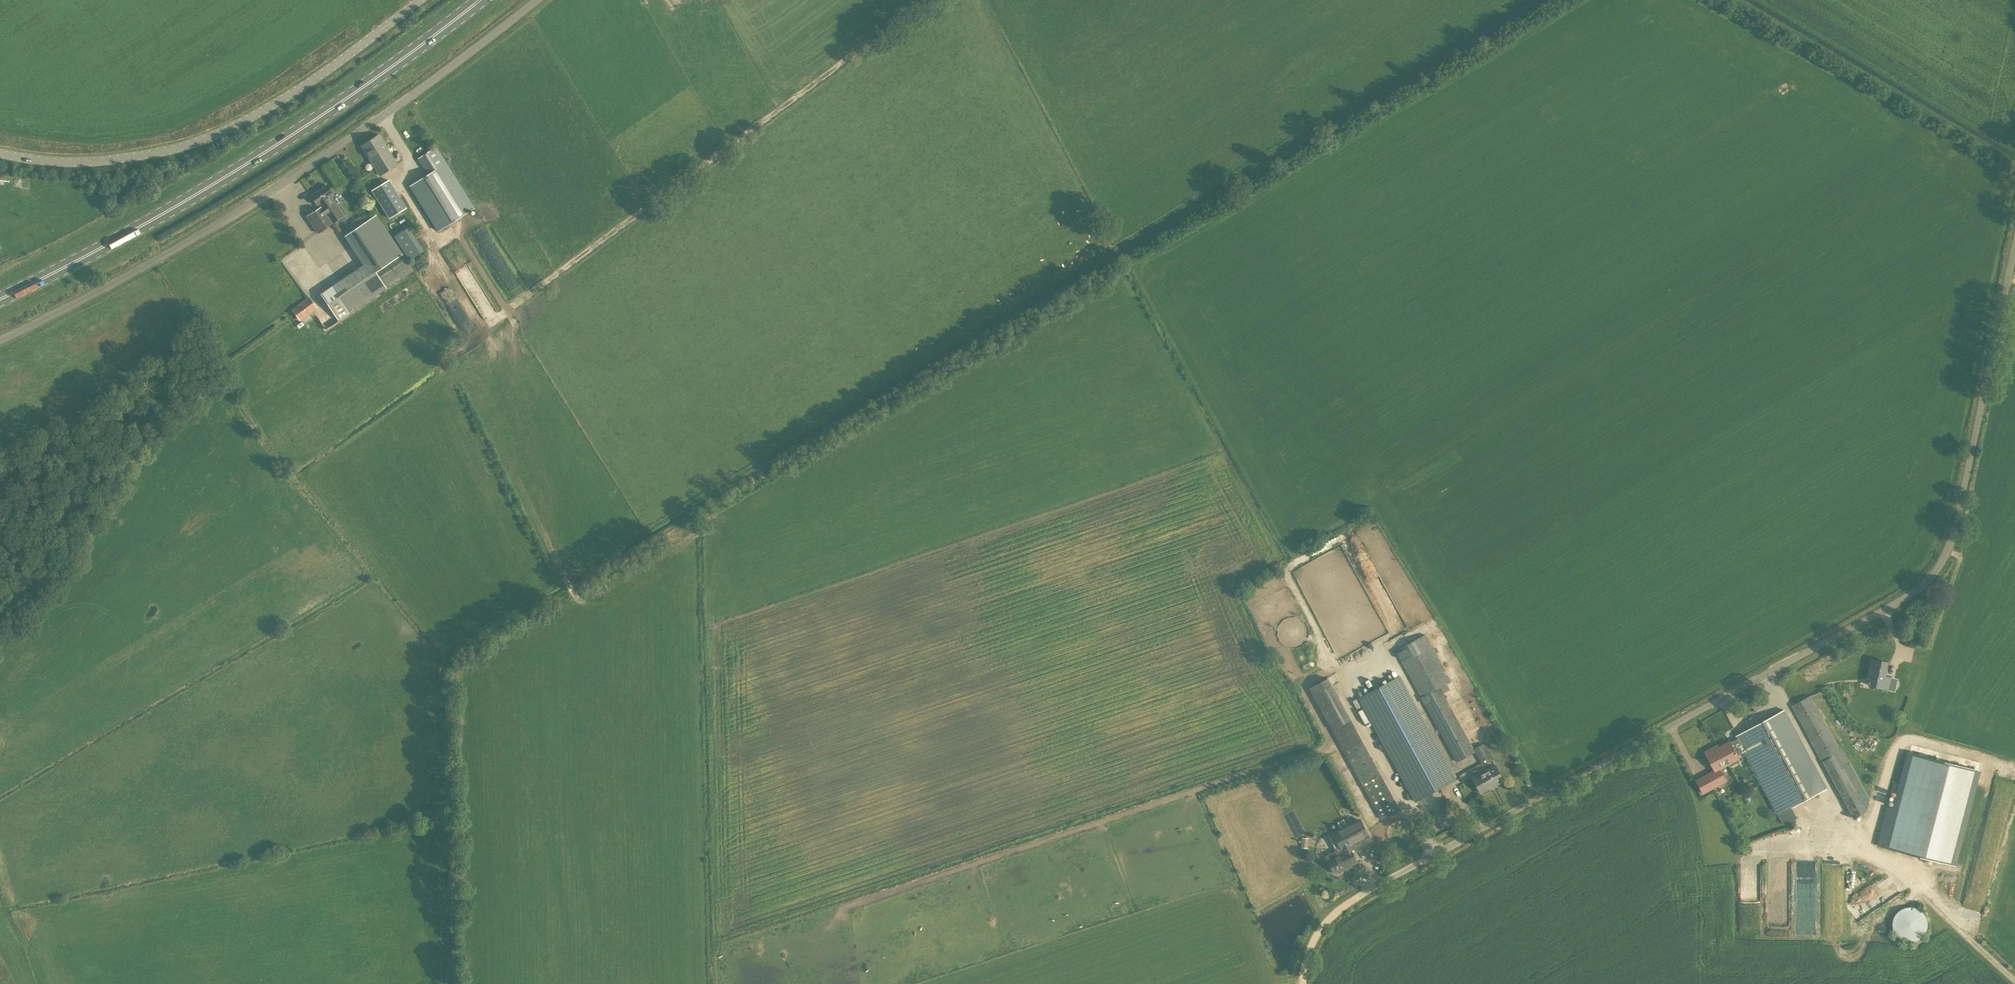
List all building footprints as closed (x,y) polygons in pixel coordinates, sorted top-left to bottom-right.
[(380,176),(397,164),(378,134),(360,146),(380,176)] [(438,231),(474,208),(435,147),(418,158),(428,174),(409,186),(438,231)] [(389,218),(406,207),(388,179),(371,190),(389,218)] [(318,204),(320,207),(332,223),(344,215),(330,196),(333,194),(326,184),(310,196),(317,205),(318,204)] [(318,233),(332,223),(320,207),(307,216),(318,233)] [(394,241),(376,215),(349,233),(368,262),(320,293),(338,320),(413,270),(394,241)] [(408,259),(423,250),(408,227),(394,236),(408,259)] [(473,234),(479,244),(484,252),(494,245),(482,228),(473,234)] [(490,258),(495,269),(504,265),(499,253),(490,258)] [(300,321),(317,308),(309,297),(292,309),(300,321)] [(1474,749),(1443,693),(1450,689),(1446,684),(1451,681),(1426,634),(1395,651),(1456,762),(1475,752),(1483,766),(1493,760),(1483,743),(1474,749)] [(1888,690),(1891,677),(1884,676),(1887,662),(1871,659),(1866,679),(1873,680),(1871,686),(1888,690)] [(1415,802),(1456,780),(1400,676),(1358,698),(1415,802)] [(1381,820),(1400,810),(1328,678),(1309,688),(1381,820)] [(1847,764),(1810,696),(1791,706),(1822,762),(1822,761),(1853,818),(1867,811),(1870,800),(1850,762),(1847,764)] [(1778,815),(1791,808),(1827,788),(1805,748),(1784,709),(1779,712),(1736,736),(1735,736),(1736,739),(1729,743),(1729,742),(1719,748),(1717,744),(1705,751),(1706,754),(1714,769),(1711,770),(1712,772),(1706,776),(1696,781),(1703,794),(1712,789),(1726,781),(1719,768),(1738,758),(1737,756),(1744,753),(1778,815)] [(1884,794),(1873,832),(1948,854),(1976,761),(1909,740),(1892,796),(1884,794)] [(1479,792),(1502,780),(1495,766),(1471,778),(1479,792)] [(1339,871),(1357,862),(1348,844),(1368,834),(1361,820),(1343,829),(1347,838),(1337,843),(1341,852),(1332,857),(1339,871)] [(1910,941),(1912,941),(1914,941),(1916,940),(1918,939),(1920,938),(1922,936),(1923,935),(1924,933),(1925,931),(1926,929),(1927,927),(1927,925),(1927,923),(1926,920),(1926,918),(1925,916),(1924,915),(1922,913),(1921,911),(1919,910),(1917,909),(1915,908),(1913,907),(1911,907),(1909,907),(1907,907),(1905,908),(1903,909),(1901,910),(1899,911),(1897,912),(1896,914),(1895,916),(1894,918),(1893,920),(1893,922),(1892,924),(1892,926),(1893,928),(1893,930),(1894,932),(1895,934),(1897,936),(1898,937),(1900,939),(1902,940),(1904,940),(1906,941),(1908,941),(1910,941)]
